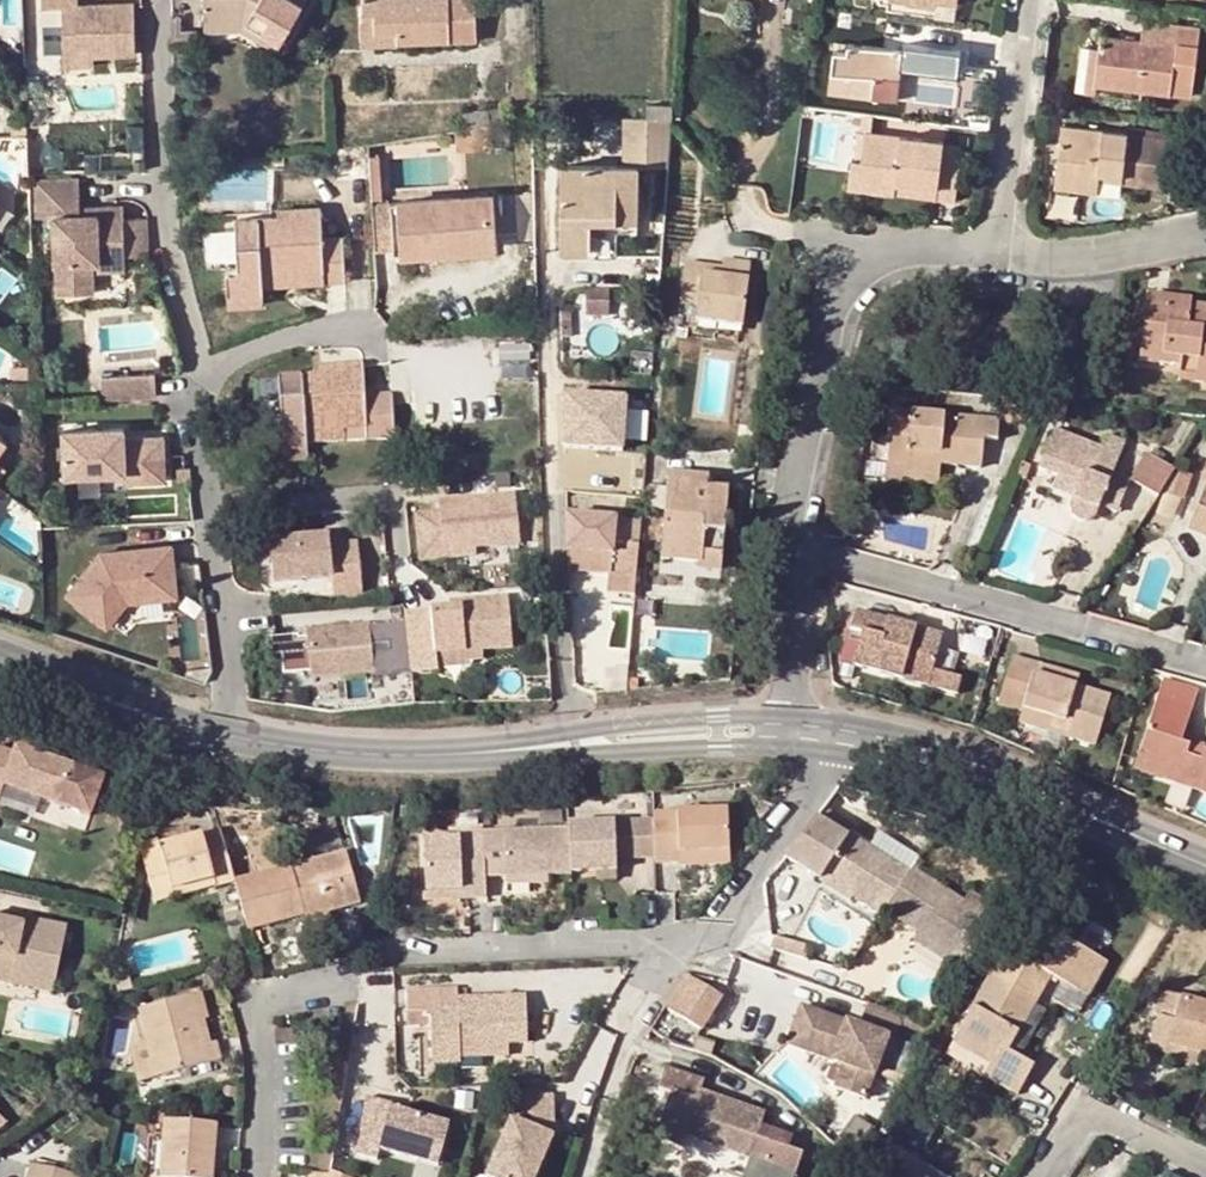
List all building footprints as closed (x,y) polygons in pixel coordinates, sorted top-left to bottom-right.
[(43,12),(63,12),(65,61),(100,60),(136,58),(134,7),(79,10),(78,0),(42,0),(43,12)] [(205,21),(242,20),(261,31),(259,35),(279,46),(304,0),(205,0),(205,21)] [(364,22),(375,21),(376,35),(398,34),(399,43),(476,41),(475,0),(363,0),(364,22)] [(242,20),(205,21),(206,31),(235,32),(276,52),(279,46),(259,35),(261,31),(242,20)] [(375,21),(364,22),(365,43),(399,43),(398,34),(376,35),(375,21)] [(1099,36),(1098,50),(1093,85),(1141,91),(1168,94),(1192,96),(1200,29),(1174,26),(1142,22),(1140,41),(1099,36)] [(900,60),(901,52),(846,44),(848,31),(834,30),(826,92),(895,101),(900,60)] [(902,38),(901,52),(900,60),(930,64),(933,42),(902,38)] [(1093,85),(1098,50),(1088,48),(1083,93),(1140,100),(1141,91),(1093,85)] [(100,60),(65,61),(65,71),(100,69),(100,60)] [(645,105),(645,118),(669,120),(669,105),(645,105)] [(488,108),(464,111),(467,123),(489,120),(488,108)] [(862,113),(859,134),(863,134),(871,136),(873,114),(862,113)] [(1061,126),(1055,175),(1076,178),(1074,190),(1097,193),(1099,174),(1121,176),(1120,184),(1139,187),(1139,183),(1158,185),(1160,165),(1142,162),(1143,150),(1125,148),(1126,135),(1061,126)] [(848,159),(847,177),(866,180),(866,191),(891,193),(892,185),(935,190),(934,199),(954,202),(960,146),(871,136),(863,134),(859,160),(848,159)] [(175,156),(176,166),(201,165),(200,155),(175,156)] [(370,157),(372,199),(384,199),(382,157),(370,157)] [(590,218),(615,219),(636,219),(636,167),(563,168),(561,248),(590,248),(590,218)] [(1099,174),(1097,193),(1119,195),(1120,184),(1121,176),(1099,174)] [(1076,178),(1055,175),(1054,187),(1074,190),(1076,178)] [(866,180),(847,177),(845,187),(866,191),(866,180)] [(74,180),(31,181),(32,219),(50,218),(53,295),(89,293),(89,264),(96,264),(95,254),(121,253),(121,258),(144,257),(143,220),(119,221),(119,207),(92,208),(92,215),(75,216),(74,180)] [(892,185),(891,193),(934,199),(935,190),(892,185)] [(492,196),(479,197),(480,213),(492,214),(492,196)] [(372,204),(374,249),(393,248),(393,255),(433,252),(432,235),(456,233),(457,244),(494,242),(492,214),(480,213),(479,197),(372,204)] [(323,281),(345,279),(343,238),(323,239),(321,208),(278,210),(277,218),(234,221),(236,242),(238,266),(227,267),(228,295),(263,292),(263,285),(261,255),(293,252),(294,272),(301,271),(323,271),(323,281)] [(615,248),(615,219),(590,218),(590,248),(615,248)] [(432,235),(433,252),(433,259),(495,257),(494,242),(457,244),(456,233),(432,235)] [(238,266),(236,242),(226,244),(227,267),(238,266)] [(302,283),(301,271),(294,272),(293,252),(261,255),(263,285),(302,283)] [(121,253),(95,254),(96,264),(96,272),(121,271),(121,258),(121,253)] [(722,262),(722,269),(721,278),(747,280),(749,266),(722,262)] [(721,278),(722,269),(684,264),(678,307),(696,309),(695,322),(740,328),(747,280),(721,278)] [(0,276),(0,279),(14,289),(22,277),(7,266),(0,276)] [(608,290),(585,290),(584,317),(607,318),(608,290)] [(263,304),(263,292),(228,295),(228,305),(263,304)] [(1205,310),(1205,307),(1187,305),(1187,301),(1145,296),(1137,360),(1177,365),(1198,367),(1197,385),(1205,386),(1205,317),(1205,310)] [(559,315),(560,338),(571,338),(570,315),(559,315)] [(364,397),(362,364),(317,368),(319,376),(277,379),(278,402),(279,426),(268,427),(270,453),(306,451),(305,445),(393,439),(390,396),(364,397)] [(1198,367),(1177,365),(1176,382),(1197,385),(1198,367)] [(12,367),(13,377),(29,376),(29,366),(12,367)] [(146,378),(93,381),(95,401),(148,398),(146,378)] [(629,398),(567,393),(564,425),(626,430),(629,398)] [(998,396),(996,421),(1027,424),(1037,400),(998,396)] [(279,426),(278,402),(267,403),(268,427),(279,426)] [(893,411),(890,436),(905,438),(905,451),(939,454),(938,465),(977,469),(980,440),(995,441),(996,421),(893,411)] [(562,445),(625,450),(626,430),(564,425),(562,445)] [(120,426),(59,429),(61,475),(122,473),(123,484),(163,482),(160,435),(121,437),(120,426)] [(1039,469),(1055,477),(1077,485),(1072,497),(1070,501),(1069,505),(1068,509),(1069,513),(1073,518),(1078,521),(1082,521),(1087,521),(1090,519),(1095,513),(1096,509),(1114,515),(1128,483),(1128,481),(1127,481),(1112,474),(1118,457),(1100,450),(1054,431),(1039,469)] [(905,438),(890,436),(888,460),(938,465),(939,454),(905,451),(905,438)] [(1105,436),(1100,450),(1118,457),(1123,443),(1105,436)] [(306,462),(306,451),(270,453),(271,465),(306,462)] [(1171,471),(1144,454),(1127,481),(1128,481),(1128,483),(1154,500),(1171,471)] [(1021,462),(1015,477),(1024,480),(1030,466),(1021,462)] [(176,481),(187,480),(187,468),(175,469),(176,481)] [(707,477),(667,474),(658,567),(718,572),(725,491),(706,489),(707,477)] [(1077,485),(1055,477),(1050,489),(1072,497),(1077,485)] [(1188,530),(1205,537),(1205,482),(1188,530)] [(512,495),(437,502),(438,512),(414,514),(418,560),(442,558),(442,551),(516,544),(512,495)] [(565,515),(566,563),(610,565),(608,595),(632,596),(638,522),(614,520),(613,519),(565,515)] [(329,539),(268,545),(273,586),(330,582),(333,597),(359,595),(355,545),(331,547),(329,539)] [(168,548),(96,555),(63,597),(103,629),(124,604),(174,599),(168,548)] [(520,589),(520,600),(546,599),(546,588),(520,589)] [(632,596),(630,617),(646,618),(648,595),(632,594),(632,596)] [(405,631),(410,675),(437,673),(437,668),(435,655),(481,650),(509,648),(504,598),(456,601),(457,607),(403,612),(405,631)] [(926,687),(930,672),(936,648),(939,637),(854,614),(849,631),(861,635),(852,667),(926,687)] [(365,629),(301,635),(302,641),(306,675),(306,681),(313,680),(341,678),(369,675),(365,629)] [(405,631),(381,633),(386,679),(410,677),(410,675),(405,631)] [(306,675),(302,641),(294,642),(294,639),(262,642),(264,660),(277,658),(279,678),(306,675)] [(936,648),(930,672),(926,687),(954,694),(958,679),(950,677),(957,652),(936,648)] [(435,655),(437,668),(483,664),(481,650),(435,655)] [(572,656),(573,678),(595,684),(593,655),(572,656)] [(1012,711),(1027,662),(1011,657),(995,706),(1012,711)] [(1077,677),(1027,662),(1012,711),(1020,714),(1033,673),(1074,686),(1077,677)] [(187,671),(184,680),(204,687),(212,682),(210,668),(187,671)] [(1033,673),(1020,714),(1017,724),(1094,747),(1107,696),(1074,686),(1033,673)] [(313,680),(314,690),(341,689),(341,678),(313,680)] [(1183,731),(1195,691),(1162,680),(1133,770),(1205,794),(1205,754),(1201,753),(1178,745),(1183,731)] [(1205,738),(1183,731),(1178,745),(1201,753),(1205,738)] [(0,755),(0,795),(3,786),(60,808),(74,768),(17,746),(15,752),(12,759),(0,755)] [(12,759),(15,752),(0,746),(0,755),(12,759)] [(1187,809),(1205,816),(1205,796),(1193,791),(1187,809)] [(848,831),(815,810),(780,856),(817,879),(820,873),(849,893),(845,898),(876,919),(879,914),(903,877),(844,837),(848,831)] [(652,859),(652,865),(677,864),(677,855),(726,852),(725,812),(674,814),(674,824),(650,825),(652,859)] [(650,820),(565,825),(565,831),(567,873),(614,871),(614,860),(652,859),(650,825),(650,820)] [(232,881),(219,829),(136,852),(147,897),(212,879),(213,886),(232,881)] [(545,877),(567,876),(567,873),(565,831),(480,836),(482,880),(503,879),(545,877)] [(479,834),(418,837),(421,894),(458,893),(458,901),(483,900),(482,880),(480,836),(479,834)] [(290,865),(303,915),(303,917),(327,910),(358,903),(344,850),(290,865)] [(726,852),(677,855),(677,864),(727,861),(726,852)] [(232,881),(245,931),(303,915),(290,865),(232,881)] [(820,873),(817,879),(814,883),(843,902),(845,898),(849,893),(820,873)] [(905,873),(903,877),(879,914),(914,937),(949,959),(975,919),(905,873)] [(545,877),(503,879),(503,888),(545,886),(545,877)] [(212,879),(147,897),(149,904),(213,886),(212,879)] [(458,893),(421,894),(421,902),(458,901),(458,893)] [(303,917),(307,930),(331,924),(327,910),(303,917)] [(19,918),(0,915),(0,922),(17,925),(19,918)] [(53,966),(61,927),(19,918),(17,925),(0,922),(0,941),(53,966)] [(958,975),(985,926),(975,919),(949,959),(914,937),(910,943),(958,975)] [(1048,975),(1084,995),(1104,962),(1039,925),(1020,958),(1003,948),(950,1043),(988,1065),(982,1076),(1014,1094),(1031,1065),(1006,1051),(1048,975)] [(771,937),(768,949),(780,952),(783,940),(771,937)] [(805,946),(783,940),(780,952),(801,958),(805,946)] [(5,986),(8,968),(50,978),(53,966),(0,941),(0,985),(5,986)] [(692,958),(671,991),(707,1014),(728,981),(692,958)] [(47,994),(50,978),(8,968),(5,986),(47,994)] [(406,989),(407,1012),(426,1012),(427,1027),(429,1061),(458,1060),(457,1047),(506,1046),(524,1044),(523,995),(454,997),(455,987),(406,989)] [(189,994),(197,1022),(202,1021),(201,1019),(208,1016),(201,990),(189,994)] [(1178,996),(1160,992),(1155,1015),(1172,1019),(1178,996)] [(203,1044),(197,1022),(189,994),(133,1009),(142,1042),(151,1077),(219,1059),(215,1041),(203,1044)] [(1155,1015),(1146,1047),(1164,1052),(1167,1045),(1199,1053),(1205,1055),(1205,1003),(1178,996),(1172,1019),(1155,1015)] [(899,1013),(861,1000),(854,1023),(851,1032),(840,1029),(843,1019),(800,1004),(792,1027),(822,1037),(816,1053),(840,1061),(832,1085),(862,1095),(883,1034),(891,1037),(896,1022),(899,1013)] [(407,1012),(408,1027),(427,1027),(426,1012),(407,1012)] [(822,1037),(792,1027),(786,1042),(816,1053),(822,1037)] [(697,1034),(692,1048),(711,1054),(716,1040),(697,1034)] [(127,1046),(136,1080),(151,1077),(142,1042),(127,1046)] [(1167,1045),(1164,1052),(1163,1057),(1195,1065),(1199,1053),(1167,1045)] [(506,1059),(506,1046),(457,1047),(458,1060),(506,1059)] [(763,1110),(694,1086),(698,1076),(665,1064),(657,1085),(669,1089),(653,1137),(681,1147),(685,1136),(746,1158),(739,1176),(793,1176),(800,1156),(784,1149),(787,1139),(756,1128),(763,1110)] [(485,1176),(532,1176),(550,1136),(527,1126),(530,1118),(551,1117),(552,1093),(513,1095),(509,1119),(485,1176)] [(444,1151),(450,1125),(392,1110),(393,1105),(367,1098),(353,1155),(379,1162),(382,1151),(420,1161),(424,1146),(444,1151)] [(853,1115),(834,1141),(854,1156),(862,1147),(872,1130),(873,1128),(853,1115)] [(551,1117),(530,1118),(527,1126),(550,1136),(551,1117)] [(217,1126),(161,1123),(157,1176),(212,1176),(217,1126)] [(862,1147),(854,1157),(878,1172),(895,1145),(872,1130),(862,1147)] [(895,1145),(878,1172),(886,1176),(910,1176),(921,1161),(895,1145)] [(444,1151),(424,1146),(420,1161),(440,1166),(444,1151)] [(27,1176),(78,1176),(30,1165),(27,1176)]
